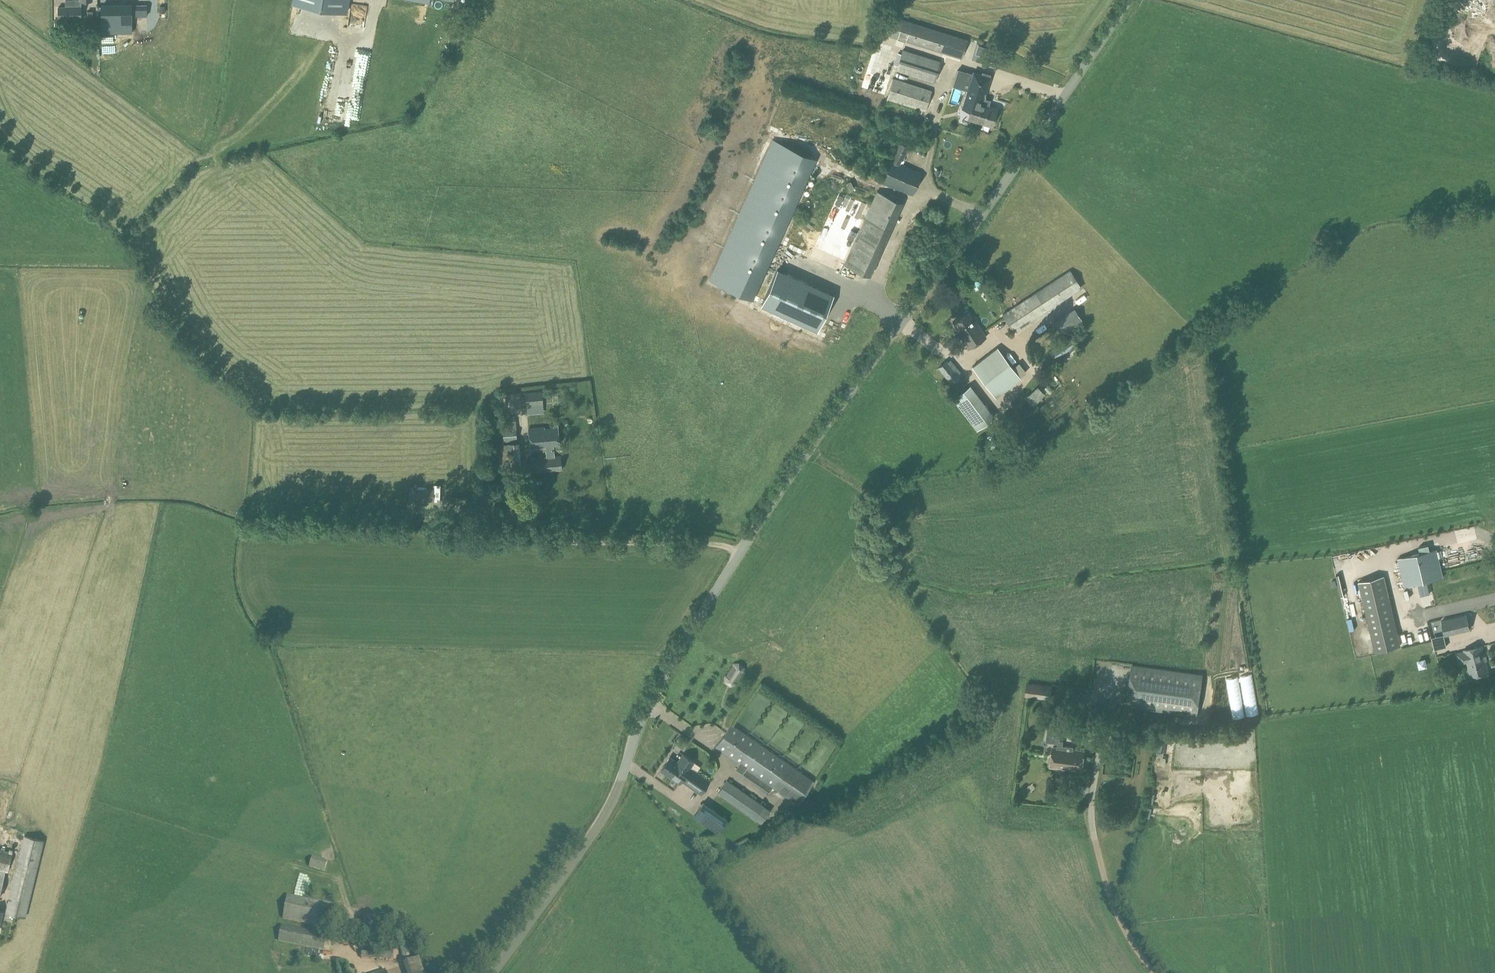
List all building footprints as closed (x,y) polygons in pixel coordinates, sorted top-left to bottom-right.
[(294,4),(346,12),(348,0),(294,0),(294,4)] [(124,18),(149,17),(149,6),(122,7),(122,3),(101,4),(103,32),(124,31),(124,18)] [(59,7),(59,18),(81,18),(81,6),(59,7)] [(895,17),(890,35),(962,59),(968,41),(895,17)] [(896,70),(936,83),(942,61),(902,49),(896,70)] [(986,92),(990,77),(989,77),(990,75),(983,73),(983,74),(974,72),(973,74),(973,75),(967,74),(967,73),(958,70),(953,86),(968,91),(983,96),(984,92),(986,92)] [(887,99),(926,111),(933,90),(893,78),(887,99)] [(968,92),(967,92),(963,107),(972,109),(969,119),(992,126),(998,108),(981,103),(984,96),(983,96),(968,92)] [(915,142),(922,146),(929,128),(923,125),(915,142)] [(709,280),(753,300),(817,159),(773,138),(709,280)] [(893,159),(892,159),(881,182),(912,195),(920,172),(900,163),(902,159),(903,159),(909,146),(899,142),(893,155),(894,155),(893,159)] [(878,191),(844,264),(869,276),(903,203),(878,191)] [(813,244),(820,234),(815,230),(810,236),(812,237),(809,241),(813,244)] [(1002,314),(1014,332),(1082,287),(1071,270),(1002,314)] [(833,294),(819,288),(804,323),(817,329),(833,294)] [(1074,302),(1087,294),(1084,288),(1071,296),(1074,302)] [(974,292),(964,299),(971,308),(981,301),(974,292)] [(1062,335),(1083,321),(1074,308),(1053,321),(1062,335)] [(959,334),(968,349),(987,337),(976,320),(974,321),(968,312),(953,322),(961,333),(959,334)] [(1055,361),(1077,347),(1069,336),(1056,345),(1057,347),(1049,352),(1055,361)] [(1021,377),(1026,373),(1018,363),(1013,366),(999,348),(972,367),(996,399),(1022,378),(1021,377)] [(1024,359),(1019,363),(1024,370),(1029,366),(1024,359)] [(938,368),(952,384),(961,377),(948,360),(938,368)] [(977,431),(993,419),(969,386),(953,398),(977,431)] [(1034,406),(1045,394),(1039,387),(1027,399),(1034,406)] [(525,393),(527,415),(545,413),(542,391),(525,393)] [(502,422),(504,441),(518,439),(516,420),(502,422)] [(529,428),(531,448),(546,447),(547,457),(532,459),(533,473),(562,470),(561,456),(556,456),(554,444),(560,443),(558,428),(545,430),(545,427),(529,428)] [(499,467),(523,464),(520,441),(496,444),(499,467)] [(411,489),(410,500),(435,500),(435,489),(411,489)] [(1436,545),(1446,544),(1445,531),(1424,533),(1425,541),(1436,540),(1436,545)] [(1455,544),(1470,629),(1486,626),(1485,621),(1479,622),(1465,542),(1455,544)] [(1398,558),(1405,586),(1444,577),(1437,549),(1398,558)] [(1382,568),(1344,577),(1360,644),(1387,637),(1388,637),(1389,636),(1390,635),(1392,633),(1394,630),(1395,628),(1395,627),(1395,625),(1395,624),(1395,623),(1382,568)] [(1470,629),(1466,615),(1442,621),(1445,635),(1470,629)] [(1489,672),(1483,646),(1464,650),(1465,651),(1457,653),(1460,664),(1467,663),(1469,668),(1467,669),(1467,670),(1468,675),(1469,675),(1470,675),(1470,676),(1489,672)] [(746,671),(745,665),(739,661),(733,662),(724,677),(724,682),(731,686),(736,685),(746,671)] [(1370,670),(1378,671),(1379,664),(1371,663),(1370,670)] [(1197,716),(1203,674),(1134,665),(1128,706),(1197,716)] [(1027,681),(1025,695),(1049,698),(1052,684),(1027,681)] [(1208,689),(1206,697),(1219,700),(1221,692),(1208,689)] [(798,805),(815,781),(732,723),(715,747),(739,764),(735,769),(769,792),(772,787),(798,805)] [(1161,727),(1157,748),(1164,750),(1165,750),(1167,736),(1175,737),(1176,729),(1161,727)] [(1074,750),(1074,747),(1059,745),(1058,748),(1053,747),(1051,766),(1082,771),(1085,751),(1074,750)] [(691,768),(695,762),(686,755),(680,764),(670,757),(661,770),(680,783),(683,780),(701,793),(710,781),(691,768)] [(762,823),(771,810),(726,779),(718,793),(762,823)] [(1076,785),(1075,797),(1085,798),(1086,786),(1076,785)] [(717,832),(727,819),(704,803),(694,816),(717,832)] [(26,917),(45,840),(25,835),(6,912),(26,917)] [(14,852),(0,849),(0,899),(6,871),(8,872),(14,852)] [(325,872),(328,862),(312,858),(309,867),(325,872)] [(328,928),(331,903),(288,895),(283,919),(328,928)] [(337,921),(334,939),(339,944),(345,945),(349,943),(352,922),(349,919),(344,918),(337,921)] [(324,950),(327,935),(282,926),(279,941),(324,950)] [(404,962),(411,960),(406,946),(399,948),(404,962)] [(361,950),(361,959),(394,959),(393,950),(361,950)] [(419,959),(403,964),(406,972),(424,972),(419,959)]
